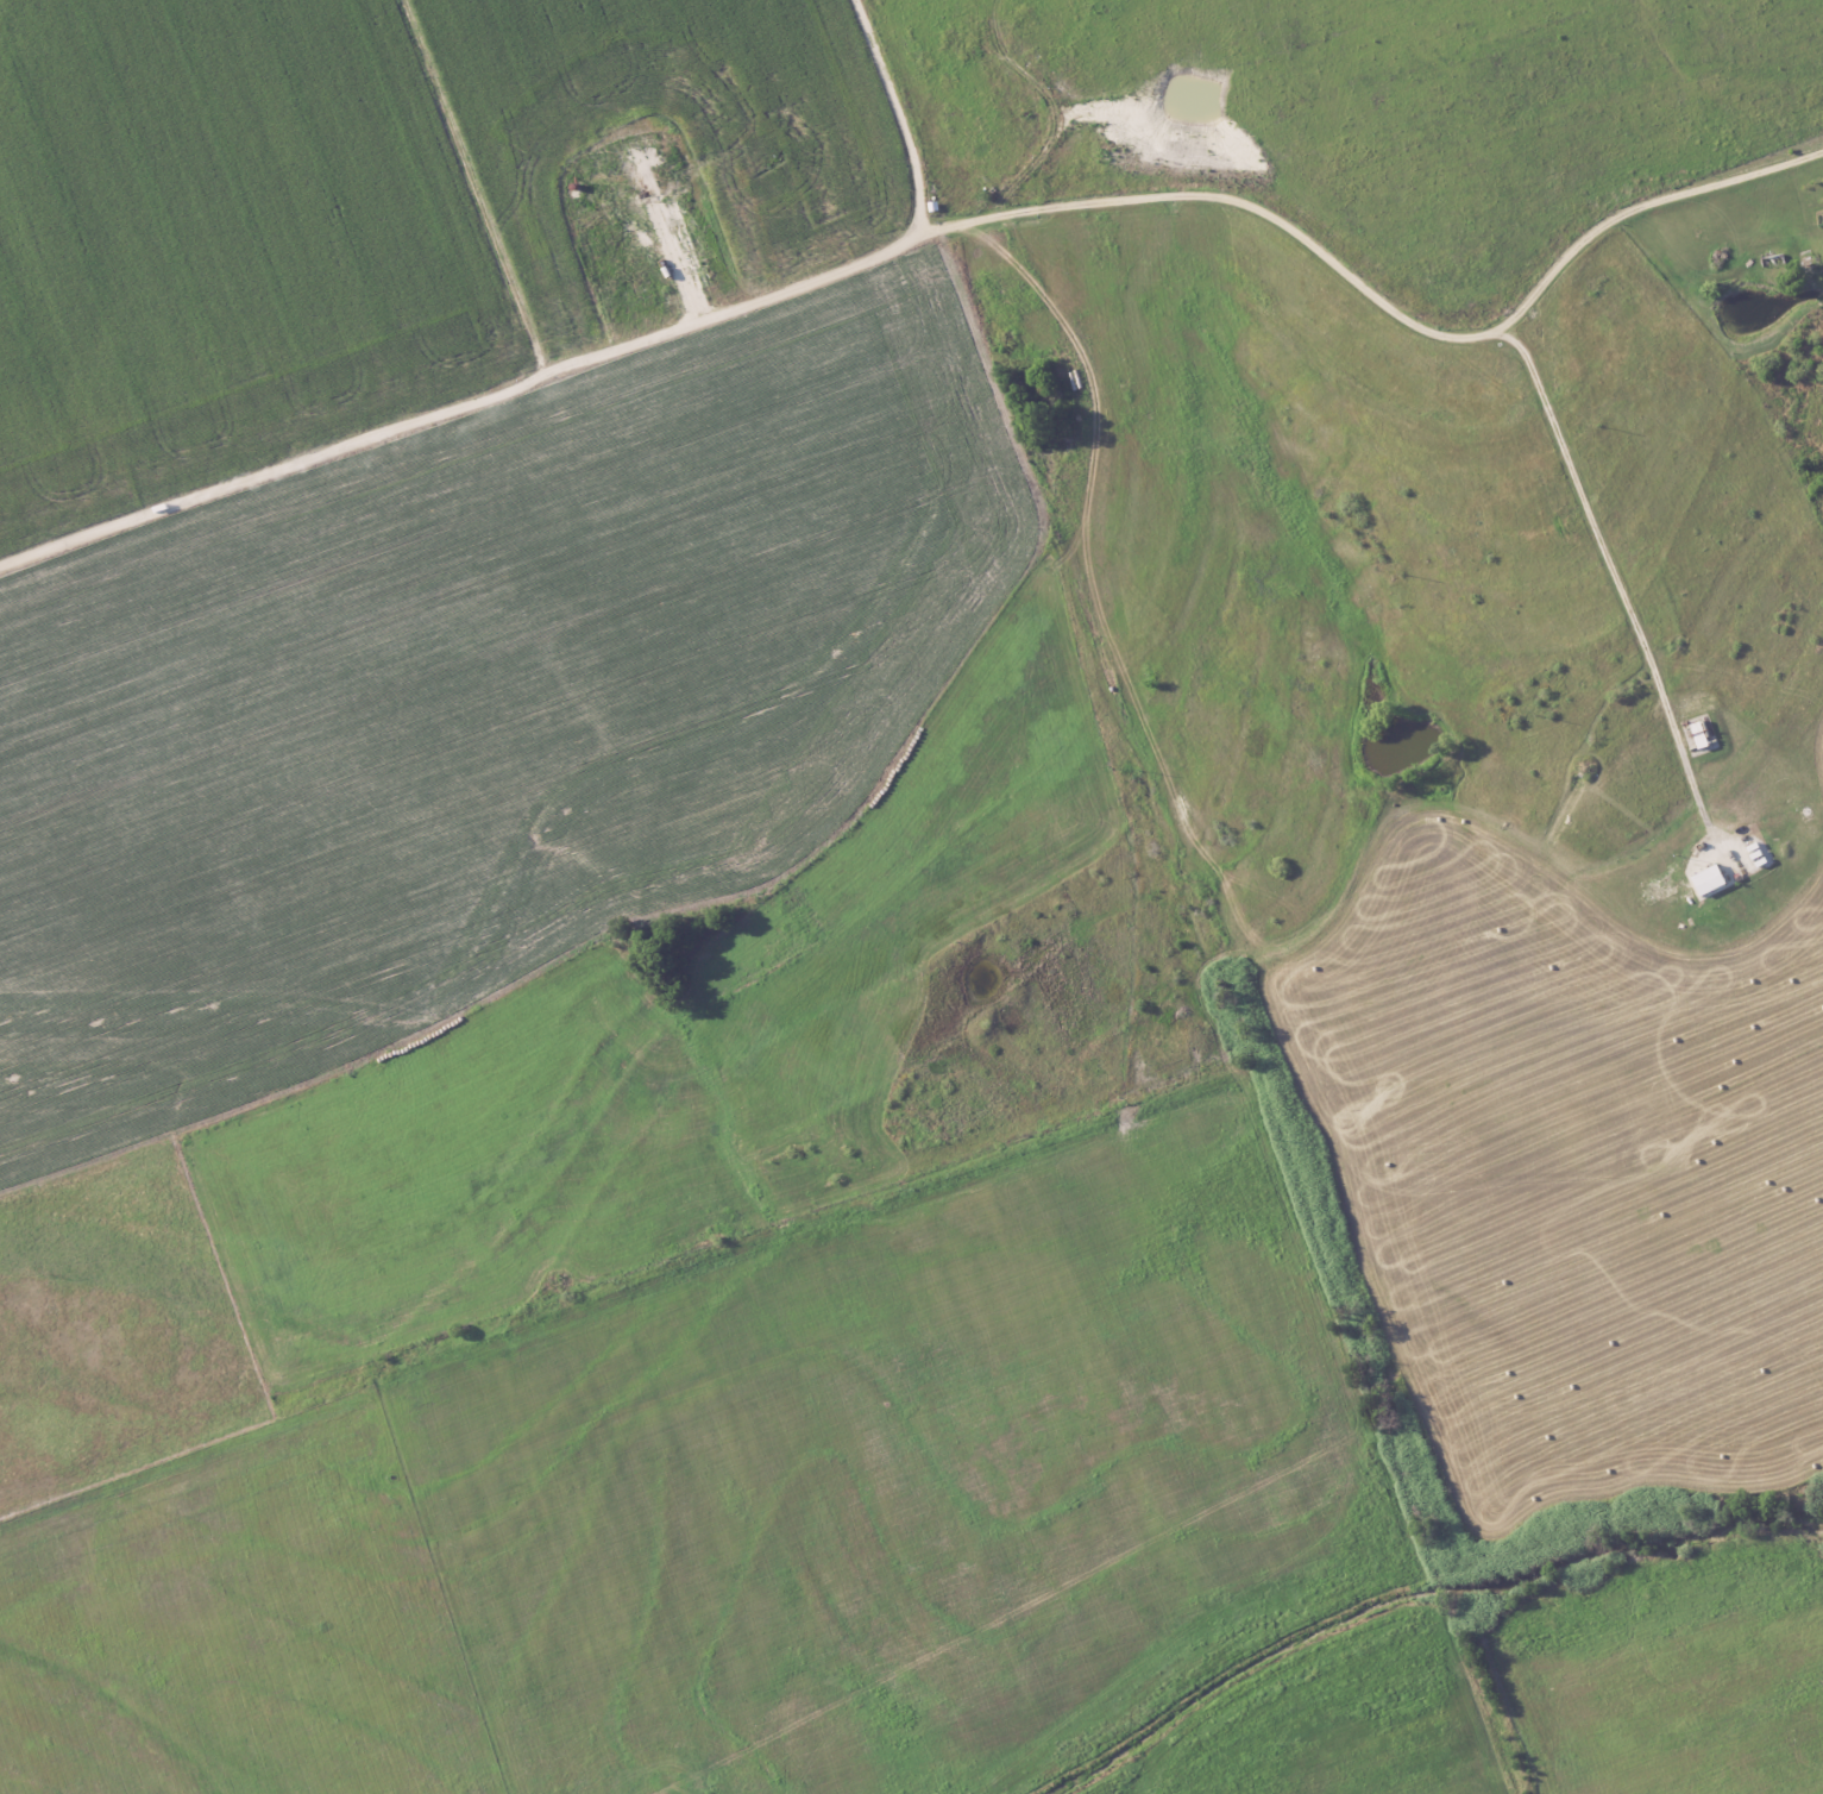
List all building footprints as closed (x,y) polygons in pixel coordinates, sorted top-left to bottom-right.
[(1723,885),(1715,865),(1687,876),(1696,896),(1723,885)]
